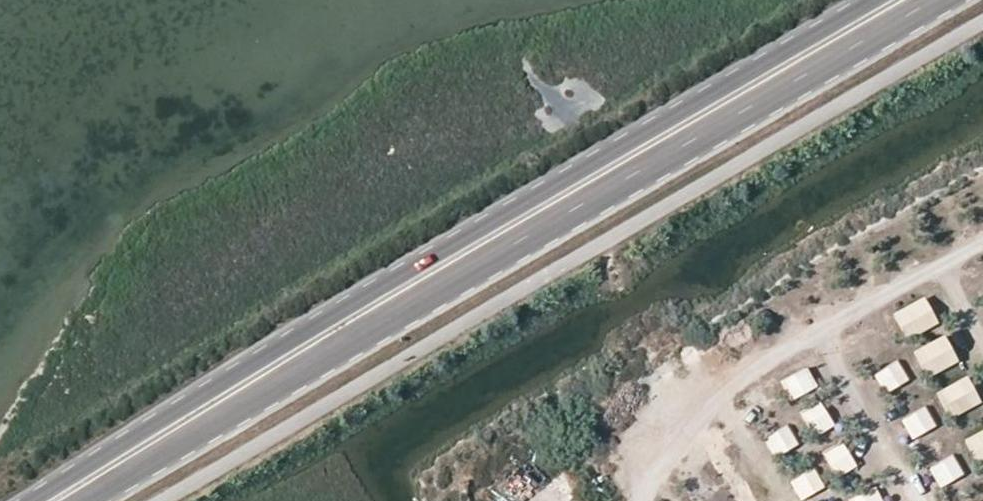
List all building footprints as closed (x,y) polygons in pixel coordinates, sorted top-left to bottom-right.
[(908,318),(917,336),(943,324),(935,306),(908,318)] [(957,339),(928,349),(934,364),(963,354),(957,339)] [(962,356),(942,365),(949,381),(969,372),(962,356)] [(910,357),(890,365),(897,381),(917,373),(910,357)] [(965,398),(975,418),(982,414),(982,392),(982,391),(965,398)] [(925,395),(887,412),(898,436),(936,420),(925,395)] [(947,409),(957,428),(973,419),(963,401),(947,409)]
